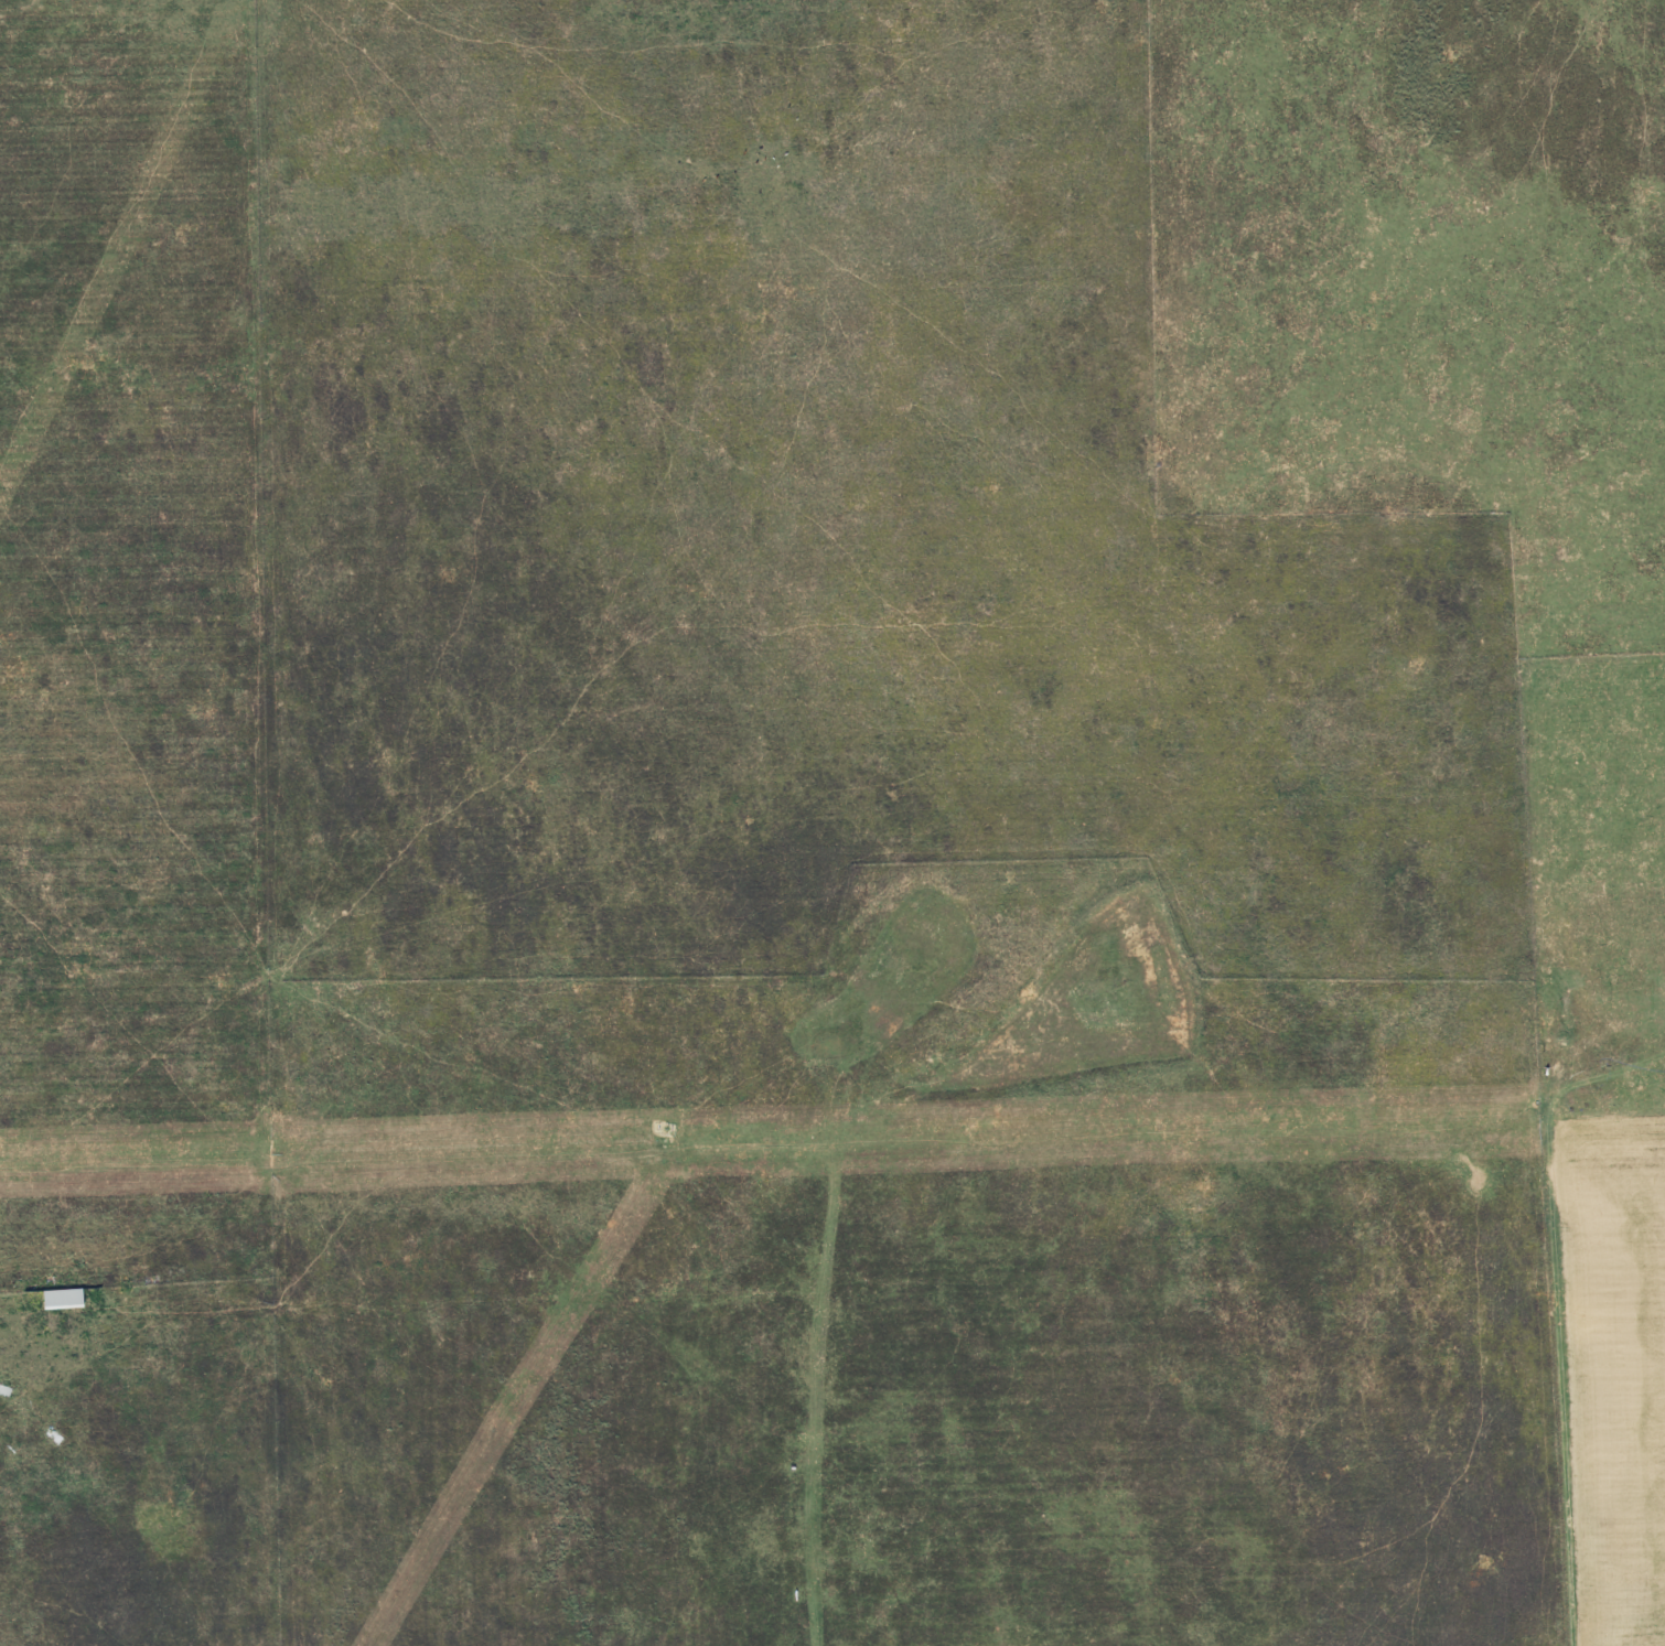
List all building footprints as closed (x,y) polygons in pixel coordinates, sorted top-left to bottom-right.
[(38,1308),(78,1308),(78,1289),(38,1289),(38,1308)]
